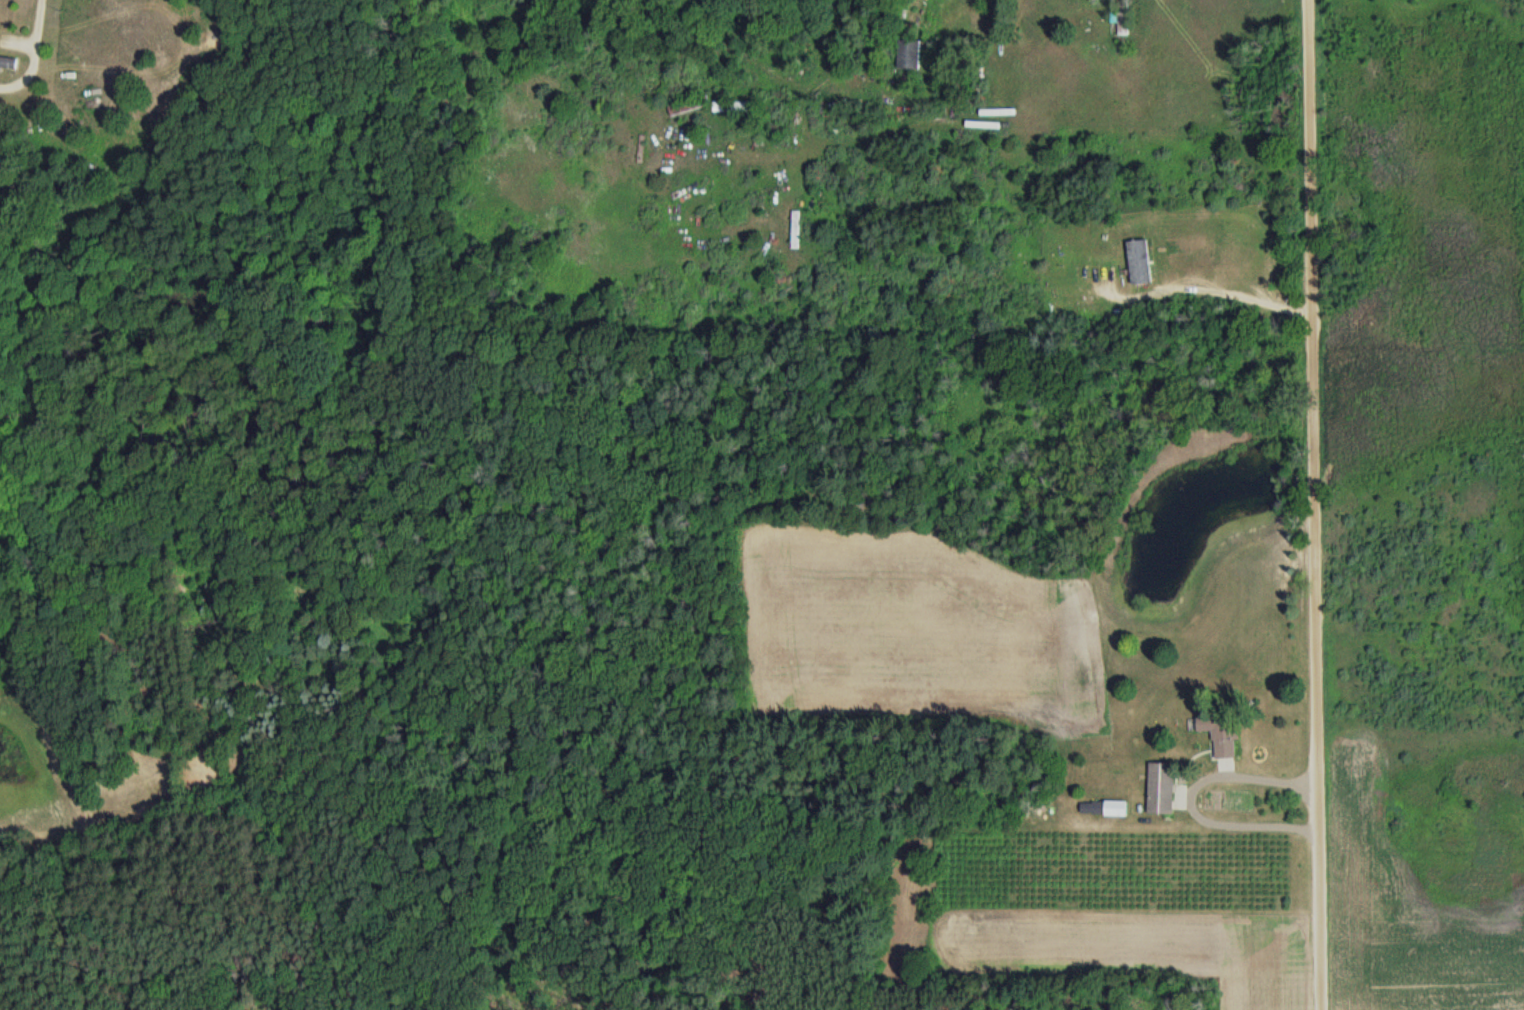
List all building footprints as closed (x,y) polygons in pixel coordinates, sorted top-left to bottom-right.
[(1111,13),(1111,24),(1120,24),(1120,36),(1130,36),(1130,0),(1119,0),(1119,13),(1111,13)] [(920,70),(920,41),(899,41),(898,70),(920,70)] [(17,70),(19,59),(0,57),(0,68),(17,70)] [(1129,242),(1133,286),(1152,284),(1149,240),(1129,242)] [(1238,757),(1235,716),(1196,719),(1197,731),(1213,730),(1215,758),(1238,757)] [(1150,763),(1149,813),(1174,814),(1175,763),(1150,763)] [(1127,801),(1106,801),(1106,816),(1127,816),(1127,801)]
